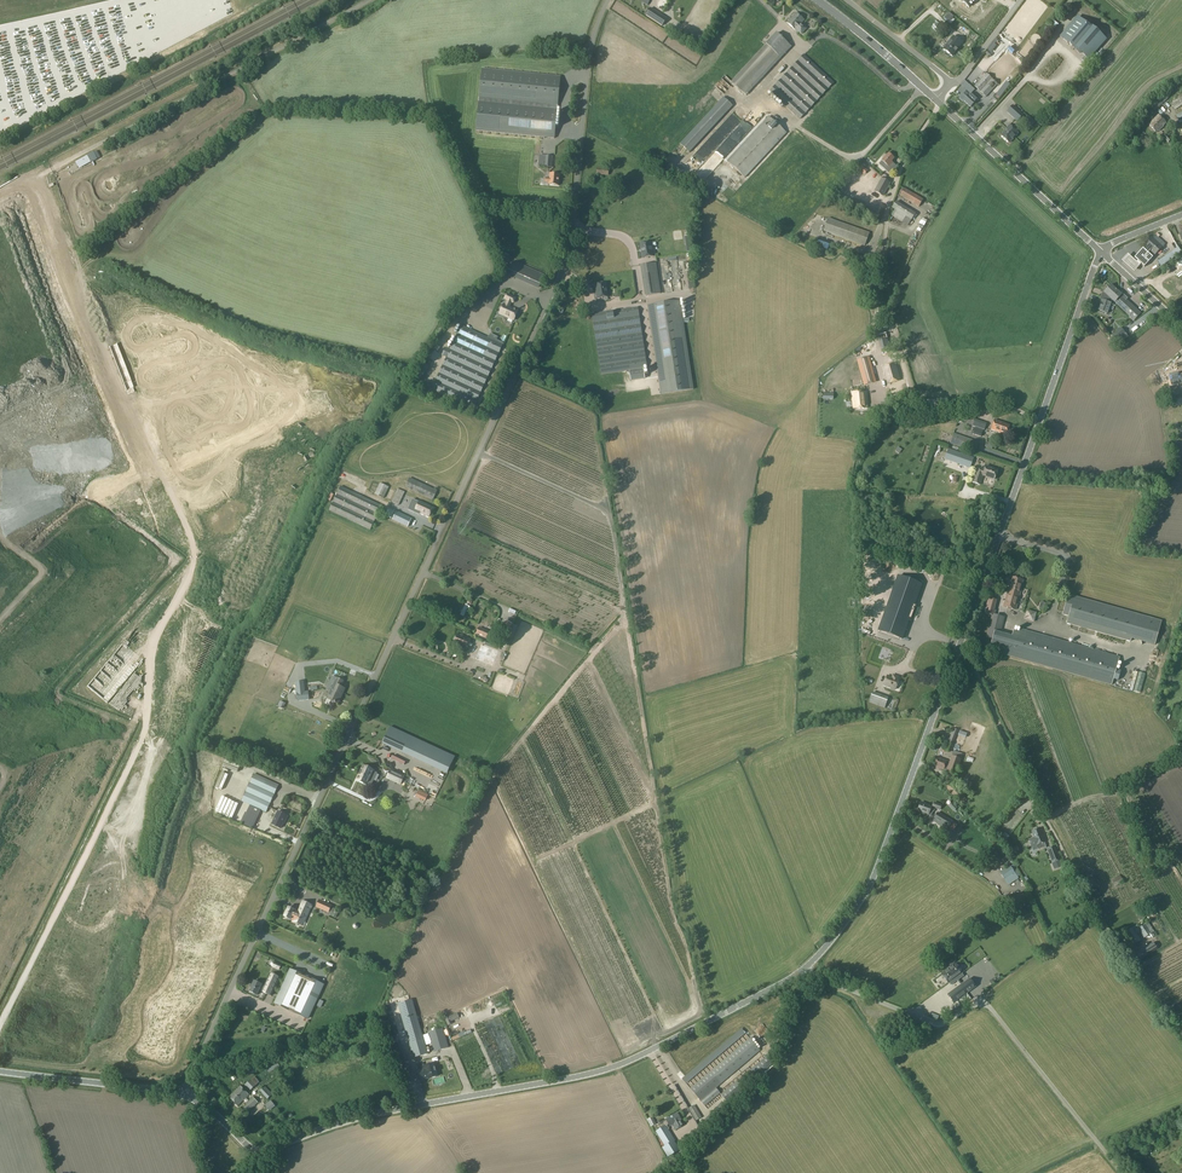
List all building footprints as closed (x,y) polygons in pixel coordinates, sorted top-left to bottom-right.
[(676,5),(673,12),(683,16),(681,20),(678,18),(676,23),(683,26),(692,6),(689,4),(690,2),(686,1),(685,4),(682,3),(680,7),(676,5)] [(667,19),(650,8),(646,15),(662,26),(667,19)] [(798,33),(799,32),(801,34),(806,29),(801,24),(804,20),(796,13),(787,23),(795,30),(798,33)] [(1061,36),(1080,53),(1081,52),(1089,59),(1105,40),(1086,23),(1085,24),(1077,18),(1061,36)] [(969,32),(955,21),(950,27),(964,39),(969,32)] [(766,23),(754,35),(758,39),(770,27),(766,23)] [(792,47),(776,33),(766,44),(764,45),(765,45),(731,82),(746,96),(792,47)] [(952,56),(962,43),(953,37),(943,50),(952,56)] [(995,43),(989,49),(993,52),(998,46),(995,43)] [(800,120),(834,83),(804,54),(769,92),(800,120)] [(560,76),(482,69),(476,131),(554,138),(560,76)] [(985,95),(991,102),(1006,88),(989,69),(973,83),(977,88),(975,90),(982,98),(985,95)] [(964,101),(970,107),(978,99),(967,88),(959,97),(963,101),(964,101)] [(1168,98),(1164,93),(1150,107),(1155,111),(1168,98)] [(1175,110),(1181,105),(1181,96),(1170,104),(1175,110)] [(689,153),(733,106),(723,97),(680,144),(689,153)] [(1019,102),(1015,106),(1020,110),(1023,106),(1019,102)] [(1145,119),(1151,112),(1147,108),(1141,116),(1145,119)] [(1148,124),(1156,132),(1160,128),(1163,130),(1165,128),(1163,126),(1166,123),(1158,115),(1148,124)] [(745,178),(787,133),(769,116),(727,161),(745,178)] [(1014,129),(1010,125),(1006,129),(1007,129),(1001,136),(1009,143),(1018,133),(1017,132),(1018,131),(1018,130),(1016,128),(1015,128),(1014,129)] [(1168,142),(1171,139),(1163,131),(1160,134),(1168,142)] [(93,152),(86,156),(90,163),(97,159),(93,152)] [(891,175),(897,167),(891,162),(894,159),(888,154),(882,161),(879,164),(891,175)] [(552,168),(553,156),(545,156),(544,167),(552,168)] [(560,175),(550,173),(549,178),(545,178),(545,182),(549,183),(548,185),(558,186),(560,175)] [(874,191),(882,196),(889,183),(881,179),(874,191)] [(43,189),(55,189),(55,180),(43,180),(43,189)] [(923,199),(904,188),(900,196),(919,207),(923,199)] [(911,221),(916,214),(896,201),(892,208),(895,210),(891,215),(908,225),(911,221)] [(870,233),(828,218),(824,231),(865,246),(870,233)] [(1173,224),(1164,226),(1169,241),(1177,239),(1173,224)] [(1165,244),(1155,235),(1143,249),(1142,249),(1134,258),(1144,267),(1152,257),(1148,254),(1150,252),(1154,256),(1165,244)] [(653,257),(651,242),(639,244),(641,259),(653,257)] [(1155,262),(1159,267),(1179,253),(1176,248),(1155,262)] [(1134,273),(1140,266),(1127,255),(1121,261),(1134,273)] [(502,257),(500,263),(507,266),(509,260),(502,257)] [(513,261),(507,273),(538,287),(544,275),(513,261)] [(661,293),(656,263),(642,265),(646,295),(661,293)] [(1173,276),(1165,285),(1172,290),(1179,282),(1173,276)] [(608,297),(606,284),(595,286),(597,299),(608,297)] [(1104,293),(1112,300),(1115,302),(1117,304),(1116,305),(1118,306),(1116,309),(1120,312),(1122,310),(1134,321),(1141,312),(1123,296),(1123,297),(1121,295),(1111,286),(1105,292),(1104,293)] [(1175,295),(1171,299),(1173,301),(1181,292),(1177,288),(1172,292),(1175,295)] [(1111,303),(1112,300),(1104,293),(1102,300),(1111,303)] [(517,311),(509,307),(511,301),(513,302),(515,298),(507,294),(505,299),(508,300),(505,305),(504,305),(500,314),(513,320),(517,311)] [(1111,303),(1102,300),(1101,300),(1098,310),(1108,313),(1111,304),(1111,303)] [(680,301),(648,305),(660,394),(693,389),(680,301)] [(647,368),(638,307),(591,313),(601,375),(647,368)] [(446,357),(431,389),(473,408),(503,345),(488,338),(461,326),(450,350),(446,348),(442,356),(446,357)] [(1116,341),(1125,334),(1121,328),(1111,335),(1116,341)] [(496,340),(498,337),(490,333),(488,338),(503,345),(504,343),(496,340)] [(879,340),(881,349),(889,347),(887,338),(879,340)] [(865,384),(875,381),(869,358),(858,361),(865,384)] [(887,384),(900,381),(895,363),(881,366),(885,380),(886,380),(887,384)] [(629,371),(631,381),(645,379),(643,368),(629,371)] [(1169,377),(1171,386),(1178,385),(1181,385),(1181,383),(1181,376),(1181,377),(1180,375),(1169,377)] [(853,404),(853,408),(867,408),(867,404),(866,392),(852,392),(852,404),(853,404)] [(991,430),(997,432),(1006,435),(1010,425),(998,421),(994,420),(991,430)] [(981,436),(983,431),(974,427),(972,433),(981,436)] [(976,452),(979,442),(954,433),(950,443),(976,452)] [(970,468),(974,457),(948,448),(945,459),(970,468)] [(979,484),(983,475),(994,479),(997,471),(985,467),(984,471),(979,470),(978,473),(976,472),(973,482),(979,484)] [(409,478),(405,487),(433,500),(437,491),(409,478)] [(375,494),(384,498),(389,487),(380,483),(375,494)] [(329,510),(370,530),(382,506),(341,486),(329,510)] [(391,502),(399,505),(405,492),(398,489),(391,502)] [(413,499),(408,509),(414,512),(415,511),(429,517),(433,508),(419,502),(413,499)] [(383,516),(391,519),(395,511),(387,507),(383,516)] [(408,527),(412,519),(396,512),(393,520),(408,527)] [(1020,592),(1023,580),(1013,577),(1010,589),(1008,588),(1003,607),(1016,611),(1021,592),(1020,592)] [(993,600),(995,592),(991,591),(989,598),(985,612),(991,614),(990,615),(992,615),(986,637),(992,639),(989,651),(1111,685),(1119,657),(1020,629),(1019,632),(1013,630),(1011,638),(1000,635),(1005,617),(994,614),(995,610),(993,610),(996,601),(993,600)] [(1069,616),(1067,623),(1130,642),(1131,638),(1155,645),(1161,621),(1068,595),(1062,615),(1069,616)] [(889,597),(876,633),(900,642),(905,628),(907,629),(910,620),(908,620),(913,606),(889,597)] [(1038,612),(1028,609),(1024,619),(1034,622),(1038,612)] [(508,634),(512,623),(505,620),(501,631),(508,634)] [(481,639),(482,637),(490,640),(492,633),(479,628),(476,634),(478,635),(477,638),(481,639)] [(453,644),(467,649),(470,639),(457,634),(453,644)] [(479,644),(474,657),(493,664),(499,650),(479,644)] [(866,678),(871,669),(866,666),(861,675),(866,678)] [(895,689),(899,680),(898,680),(899,677),(893,675),(892,677),(887,676),(884,685),(895,689)] [(332,676),(326,690),(330,692),(331,693),(329,699),(338,703),(345,689),(341,687),(344,681),(335,677),(332,676)] [(305,692),(304,681),(295,682),(298,701),(306,700),(309,700),(308,692),(305,692)] [(512,691),(518,693),(521,684),(515,682),(512,691)] [(884,709),(888,698),(872,692),(868,703),(884,709)] [(390,727),(383,742),(410,755),(447,772),(448,772),(452,763),(455,757),(454,756),(417,740),(390,727)] [(949,752),(958,731),(952,728),(943,749),(949,752)] [(963,754),(953,751),(952,756),(961,759),(963,754)] [(961,759),(952,756),(951,756),(948,765),(946,770),(945,772),(949,774),(948,777),(954,779),(961,759)] [(934,766),(944,770),(944,769),(946,770),(948,765),(946,764),(947,761),(938,758),(934,766)] [(378,773),(363,766),(359,775),(360,775),(358,780),(366,784),(369,779),(374,781),(378,773)] [(401,785),(405,776),(390,769),(386,778),(401,785)] [(241,801),(266,813),(278,785),(254,774),(241,801)] [(963,805),(967,800),(950,783),(945,787),(963,805)] [(415,797),(425,801),(428,795),(418,790),(415,797)] [(390,808),(389,811),(395,813),(401,793),(392,791),(387,807),(390,808)] [(918,811),(928,815),(931,816),(934,808),(940,810),(940,809),(942,810),(943,807),(941,806),(942,806),(934,803),(932,807),(921,803),(918,811)] [(285,821),(287,816),(277,811),(271,824),(280,828),(284,820),(285,821)] [(947,830),(952,822),(937,813),(932,821),(947,830)] [(1039,850),(1046,847),(1039,829),(1038,830),(1037,829),(1034,830),(1034,831),(1032,832),(1034,838),(1029,840),(1032,847),(1037,845),(1039,850)] [(1061,867),(1059,861),(1060,860),(1055,847),(1047,850),(1053,863),(1052,863),(1055,870),(1061,867)] [(1002,859),(1005,864),(1010,861),(1006,856),(1002,859)] [(981,862),(988,870),(993,866),(987,858),(981,862)] [(1005,880),(1005,881),(1008,885),(1018,878),(1010,865),(999,872),(1005,880)] [(1115,887),(1123,882),(1124,881),(1122,879),(1121,877),(1113,883),(1115,887)] [(296,918),(304,922),(312,905),(302,901),(298,912),(295,911),(288,908),(284,916),(291,919),(291,920),(295,921),(296,918)] [(1137,911),(1145,906),(1142,901),(1133,906),(1137,911)] [(322,902),(319,908),(329,912),(331,906),(322,902)] [(332,908),(328,915),(335,918),(339,911),(332,908)] [(1144,918),(1150,914),(1147,908),(1140,912),(1144,918)] [(1138,929),(1144,938),(1154,932),(1148,922),(1138,929)] [(1141,940),(1136,933),(1138,932),(1135,926),(1124,934),(1132,946),(1141,940)] [(1142,957),(1156,948),(1158,946),(1155,942),(1152,943),(1152,942),(1138,951),(1142,957)] [(1034,951),(1031,948),(1025,952),(1028,956),(1034,951)] [(1131,955),(1135,961),(1141,957),(1138,951),(1131,955)] [(962,958),(956,961),(960,969),(966,967),(962,958)] [(279,970),(281,965),(271,961),(270,965),(272,966),(271,967),(279,970)] [(942,974),(943,975),(942,976),(944,978),(945,978),(948,983),(949,982),(950,985),(963,976),(961,974),(962,973),(955,964),(954,965),(953,964),(951,966),(951,967),(942,974)] [(275,1004),(288,1010),(304,976),(290,969),(275,1004)] [(254,981),(249,992),(257,995),(259,989),(262,991),(262,992),(271,996),(280,978),(270,973),(264,987),(261,985),(262,984),(254,981)] [(294,1013),(309,1019),(325,985),(310,979),(294,1013)] [(960,985),(948,994),(953,1002),(966,993),(975,987),(969,979),(960,985)] [(412,1000),(398,1004),(413,1058),(428,1054),(412,1000)] [(451,1022),(459,1018),(457,1014),(456,1014),(455,1012),(448,1015),(449,1016),(444,1018),(448,1026),(452,1024),(451,1022)] [(434,1052),(449,1048),(443,1028),(428,1032),(434,1052)] [(714,1090),(760,1051),(744,1030),(697,1067),(703,1074),(686,1087),(695,1098),(710,1085),(714,1090)] [(382,1035),(386,1044),(395,1040),(394,1036),(390,1037),(388,1033),(382,1035)] [(395,1064),(407,1059),(400,1041),(388,1045),(395,1064)] [(238,1073),(241,1079),(266,1067),(263,1061),(238,1073)] [(395,1065),(398,1075),(412,1070),(408,1061),(395,1065)] [(268,1073),(279,1067),(276,1062),(265,1068),(268,1073)] [(424,1065),(420,1066),(421,1070),(417,1071),(420,1080),(428,1078),(430,1077),(430,1078),(437,1076),(436,1072),(437,1071),(436,1067),(435,1068),(433,1063),(424,1066),(424,1065)] [(719,1093),(727,1102),(757,1077),(749,1068),(719,1093)] [(250,1090),(256,1085),(255,1085),(259,1082),(255,1076),(251,1080),(250,1080),(245,1085),(250,1090)] [(412,1081),(406,1081),(407,1092),(414,1091),(412,1081)] [(229,1097),(238,1106),(249,1095),(240,1086),(229,1097)] [(260,1091),(267,1099),(272,1095),(265,1087),(260,1091)] [(248,1112),(258,1103),(253,1097),(243,1106),(248,1112)] [(265,1106),(269,1111),(275,1106),(271,1101),(265,1106)] [(701,1117),(701,1116),(694,1106),(688,1109),(690,1112),(688,1113),(692,1119),(693,1118),(695,1121),(701,1117)] [(677,1113),(666,1120),(670,1127),(672,1125),(675,1130),(684,1125),(677,1113)] [(666,1126),(656,1132),(665,1146),(662,1148),(668,1157),(679,1151),(674,1142),(675,1141),(668,1130),(669,1129),(667,1126),(666,1126)]
